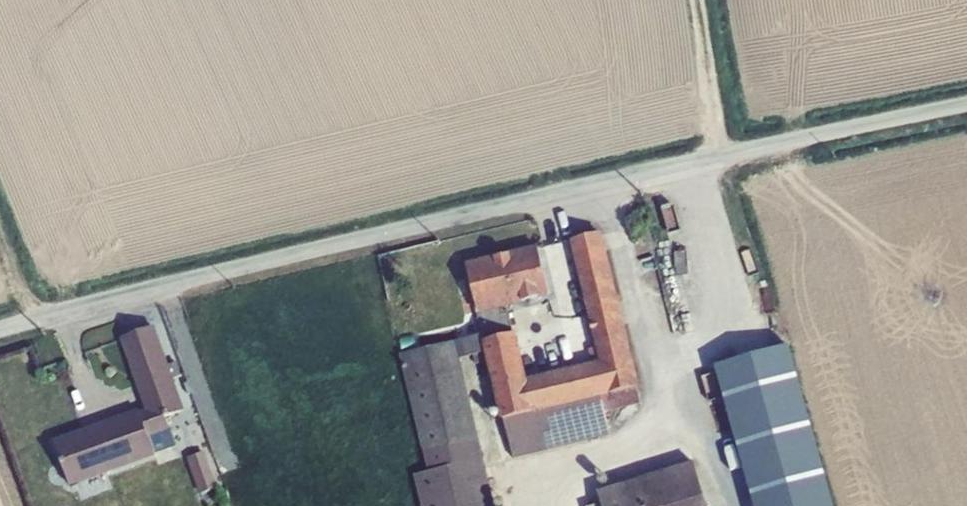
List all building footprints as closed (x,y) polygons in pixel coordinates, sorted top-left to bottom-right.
[(492,420),(502,459),(613,433),(608,411),(641,404),(602,232),(569,240),(598,361),(528,380),(516,332),(513,333),(508,311),(502,312),(502,308),(478,313),(483,333),(455,340),(460,358),(473,355),(476,365),(487,362),(500,418),(492,420)] [(465,262),(478,313),(502,308),(550,296),(538,244),(465,262)] [(119,338),(144,407),(54,441),(71,487),(156,456),(150,438),(171,430),(166,416),(185,409),(174,376),(182,373),(178,361),(170,364),(155,324),(119,338)] [(460,358),(455,340),(399,353),(427,471),(413,474),(421,505),(495,505),(460,358)] [(710,368),(733,447),(749,443),(799,429),(776,349),(710,368)] [(749,443),(767,505),(821,505),(799,429),(749,443)] [(203,451),(187,457),(201,493),(217,487),(203,451)] [(602,505),(708,505),(693,461),(615,486),(598,491),(602,505)] [(593,476),(598,491),(615,486),(609,471),(593,476)]
